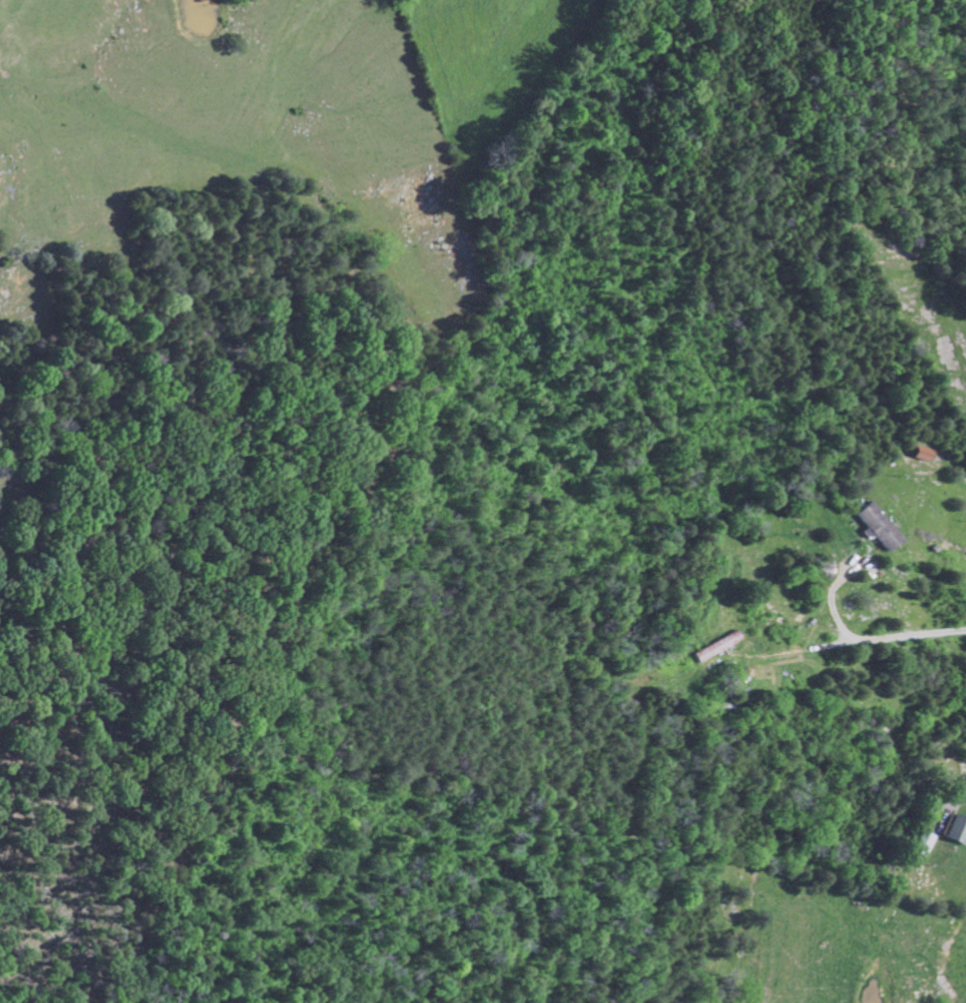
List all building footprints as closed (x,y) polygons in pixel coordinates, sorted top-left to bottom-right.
[(909,456),(925,461),(928,450),(912,445),(909,456)] [(852,515),(886,552),(901,537),(868,501),(852,515)] [(964,845),(965,836),(965,819),(948,814),(941,839),(964,845)]
